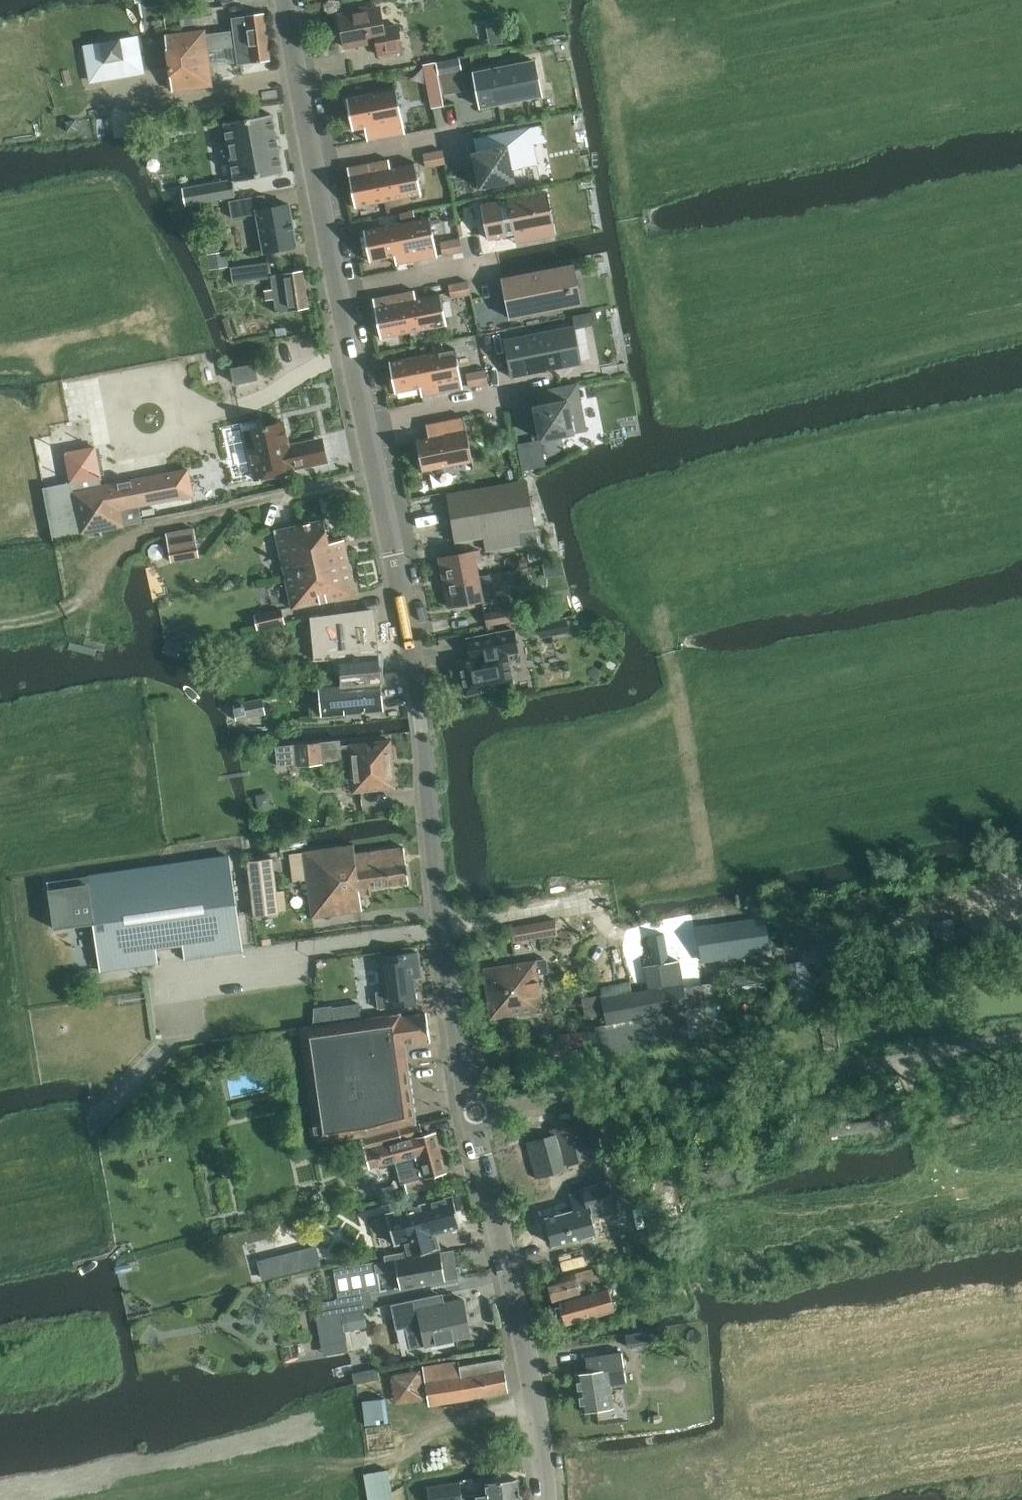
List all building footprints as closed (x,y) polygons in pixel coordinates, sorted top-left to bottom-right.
[(170,14),(172,24),(219,17),(218,6),(170,14)] [(376,41),(379,55),(403,50),(398,25),(384,28),(380,7),(367,10),(365,7),(355,9),(353,12),(339,15),(345,46),(376,41)] [(233,29),(207,32),(209,50),(235,46),(238,64),(270,60),(264,13),(232,17),(233,29)] [(207,30),(168,34),(174,89),(213,85),(209,50),(207,32),(207,30)] [(101,49),(98,50),(102,75),(139,69),(134,43),(116,46),(115,38),(99,41),(101,49)] [(464,57),(437,62),(443,94),(470,89),(464,57)] [(539,60),(478,71),(485,107),(507,103),(507,102),(536,97),(536,95),(535,95),(533,86),(548,84),(543,59),(539,60)] [(348,97),(347,97),(353,130),(354,130),(354,129),(374,125),(377,138),(404,132),(405,133),(406,133),(397,87),(395,88),(396,89),(348,98),(348,97)] [(271,114),(258,116),(226,122),(225,122),(221,123),(225,145),(229,144),(229,145),(233,144),(236,157),(231,158),(235,179),(235,180),(235,181),(236,181),(236,180),(281,172),(281,173),(282,172),(272,113),(271,114)] [(477,151),(472,152),(479,187),(514,180),(512,169),(538,164),(531,127),(474,138),(477,151)] [(443,150),(433,152),(436,165),(446,163),(443,150)] [(433,152),(423,154),(426,167),(436,165),(433,152)] [(349,167),(348,167),(355,207),(356,207),(356,206),(385,200),(379,170),(378,162),(349,167)] [(415,163),(379,170),(385,200),(421,193),(421,194),(422,194),(416,162),(415,162),(415,163)] [(235,195),(233,180),(183,189),(186,204),(235,195)] [(547,192),(482,205),(489,239),(528,231),(528,227),(553,222),(547,192)] [(229,201),(233,218),(257,213),(264,252),(297,245),(290,204),(267,208),(265,194),(229,201)] [(437,257),(438,257),(430,216),(429,216),(429,217),(400,223),(406,253),(408,261),(437,256),(437,257)] [(365,229),(364,229),(370,261),(371,261),(371,260),(406,253),(400,223),(365,230),(365,229)] [(460,238),(450,240),(453,253),(463,251),(460,238)] [(450,240),(440,242),(443,255),(453,253),(450,240)] [(210,252),(212,265),(231,262),(229,250),(210,252)] [(269,298),(274,297),(277,312),(309,307),(303,270),(272,274),(270,261),(230,267),(233,282),(271,276),(273,289),(268,290),(269,298)] [(574,264),(502,278),(509,317),(558,308),(555,292),(579,287),(574,264)] [(468,281),(459,283),(461,296),(471,294),(468,281)] [(459,283),(449,285),(451,298),(461,296),(459,283)] [(411,331),(405,301),(403,293),(374,298),(374,297),(373,298),(381,338),(382,338),(382,337),(411,331)] [(441,293),(440,293),(440,294),(405,301),(411,331),(446,324),(446,325),(447,325),(441,293)] [(578,320),(600,318),(599,310),(577,312),(578,320)] [(575,326),(504,339),(511,377),(582,363),(575,326)] [(455,349),(426,355),(432,385),(433,393),(462,387),(462,388),(463,388),(456,348),(455,348),(455,349)] [(390,360),(389,361),(395,393),(397,393),(396,392),(432,385),(426,355),(390,361),(390,360)] [(232,368),(235,383),(258,379),(255,364),(232,368)] [(220,371),(223,386),(231,384),(229,369),(220,371)] [(486,370),(476,372),(479,384),(488,383),(486,370)] [(476,372),(466,373),(469,386),(479,384),(476,372)] [(577,383),(537,391),(540,404),(534,405),(540,439),(563,435),(575,433),(571,415),(583,413),(577,383)] [(418,439),(417,439),(423,471),(425,471),(424,470),(472,460),(472,461),(473,461),(464,416),(463,416),(463,417),(436,423),(438,436),(418,440),(418,439)] [(255,479),(284,473),(295,471),(294,469),(327,462),(322,438),(289,445),(284,422),(252,429),(257,448),(248,450),(255,479)] [(100,476),(95,447),(65,452),(71,482),(100,476)] [(73,491),(81,534),(142,522),(139,505),(193,495),(188,469),(73,491)] [(484,537),(520,531),(536,528),(527,481),(447,494),(455,542),(484,537)] [(276,530),(285,575),(349,561),(344,539),(329,543),(324,519),(276,530)] [(166,534),(171,561),(199,556),(194,529),(166,534)] [(520,531),(484,537),(487,551),(522,544),(520,531)] [(439,557),(444,582),(478,575),(473,551),(439,557)] [(349,561),(285,575),(292,608),(356,595),(349,561)] [(482,576),(488,597),(496,595),(491,574),(482,576)] [(478,575),(444,582),(449,607),(483,600),(478,575)] [(485,613),(487,625),(522,619),(520,607),(485,613)] [(255,615),(258,629),(285,623),(282,609),(255,615)] [(317,659),(327,658),(377,654),(373,610),(313,618),(317,659)] [(466,694),(485,690),(513,685),(507,654),(519,651),(514,629),(467,638),(471,658),(459,660),(466,694)] [(342,670),(343,684),(380,682),(377,654),(327,658),(329,671),(342,670)] [(380,682),(343,684),(321,687),(321,693),(312,694),(314,716),(324,715),(382,709),(380,682)] [(236,704),(239,719),(266,713),(263,698),(236,704)] [(391,740),(341,745),(341,740),(276,746),(278,766),(298,764),(298,766),(324,764),(323,761),(350,758),(354,792),(396,788),(391,740)] [(305,858),(295,859),(296,869),(306,868),(313,917),(363,910),(360,895),(370,894),(369,888),(409,882),(404,847),(356,854),(354,844),(304,851),(305,858)] [(48,882),(55,928),(94,923),(100,969),(158,961),(156,946),(183,942),(185,957),(243,949),(230,856),(48,882)] [(273,857),(248,860),(254,916),(279,912),(273,857)] [(696,925),(702,961),(751,954),(771,951),(765,915),(744,918),(742,906),(712,911),(713,923),(696,925)] [(513,937),(523,935),(528,934),(529,939),(561,931),(558,918),(521,927),(511,929),(513,937)] [(601,999),(604,1016),(557,1024),(560,1038),(528,1045),(532,1068),(564,1063),(562,1049),(598,1042),(600,1053),(725,1031),(721,1001),(723,1001),(721,981),(683,987),(678,961),(669,962),(664,934),(650,936),(655,965),(644,967),(648,990),(634,992),(622,941),(609,944),(622,995),(601,999)] [(382,957),(386,990),(376,992),(378,1008),(416,1003),(414,987),(413,987),(412,977),(421,976),(418,952),(382,957)] [(546,959),(536,961),(484,968),(491,1018),(543,1010),(538,974),(548,972),(546,959)] [(768,991),(768,974),(729,974),(729,991),(768,991)] [(359,1003),(332,1007),(335,1023),(361,1019),(359,1003)] [(335,1023),(299,1028),(316,1143),(368,1136),(416,1123),(405,1044),(430,1041),(426,1012),(401,1016),(401,1013),(361,1019),(335,1023)] [(274,1051),(277,1063),(292,1059),(289,1047),(274,1051)] [(830,1125),(831,1136),(879,1129),(878,1117),(830,1125)] [(526,1142),(532,1163),(564,1154),(564,1157),(577,1153),(579,1161),(593,1157),(593,1155),(602,1152),(594,1122),(585,1125),(583,1120),(549,1129),(551,1135),(526,1142)] [(420,1123),(362,1138),(370,1167),(395,1161),(401,1184),(405,1183),(434,1175),(446,1172),(436,1131),(423,1135),(420,1123)] [(564,1154),(532,1163),(536,1178),(568,1170),(567,1164),(579,1161),(577,1153),(564,1157),(564,1154)] [(434,1175),(405,1183),(408,1193),(437,1186),(434,1175)] [(546,1217),(553,1245),(596,1234),(592,1218),(616,1212),(610,1186),(571,1196),(575,1211),(546,1217)] [(440,1248),(436,1233),(461,1226),(453,1195),(387,1213),(395,1244),(403,1242),(407,1257),(440,1248)] [(375,1264),(336,1271),(340,1297),(371,1292),(380,1290),(380,1291),(381,1291),(378,1272),(397,1268),(401,1288),(458,1277),(454,1250),(453,1250),(405,1258),(404,1251),(384,1255),(386,1262),(375,1264)] [(633,1268),(631,1261),(621,1263),(622,1270),(633,1268)] [(553,1302),(559,1300),(566,1324),(616,1310),(610,1287),(588,1293),(585,1282),(615,1274),(612,1262),(597,1266),(547,1280),(553,1302)] [(439,1294),(399,1302),(402,1313),(406,1312),(409,1327),(413,1348),(426,1345),(471,1336),(464,1299),(441,1304),(439,1294)] [(361,1311),(346,1314),(349,1329),(364,1326),(361,1311)] [(341,1312),(330,1314),(337,1352),(348,1350),(341,1312)] [(647,1332),(626,1335),(627,1346),(648,1343),(647,1332)] [(588,1372),(576,1374),(582,1412),(614,1407),(610,1385),(626,1382),(621,1351),(585,1356),(588,1372)] [(459,1400),(460,1406),(466,1405),(464,1399),(508,1391),(503,1359),(460,1366),(459,1361),(423,1367),(430,1405),(459,1400)] [(423,1398),(419,1373),(391,1377),(394,1402),(423,1398)] [(365,1398),(367,1423),(388,1421),(385,1396),(365,1398)] [(388,1469),(365,1473),(369,1499),(394,1499),(388,1469)] [(466,1499),(520,1499),(518,1478),(486,1482),(488,1495),(465,1498),(466,1499)] [(430,1499),(462,1499),(460,1481),(428,1485),(430,1499)]
